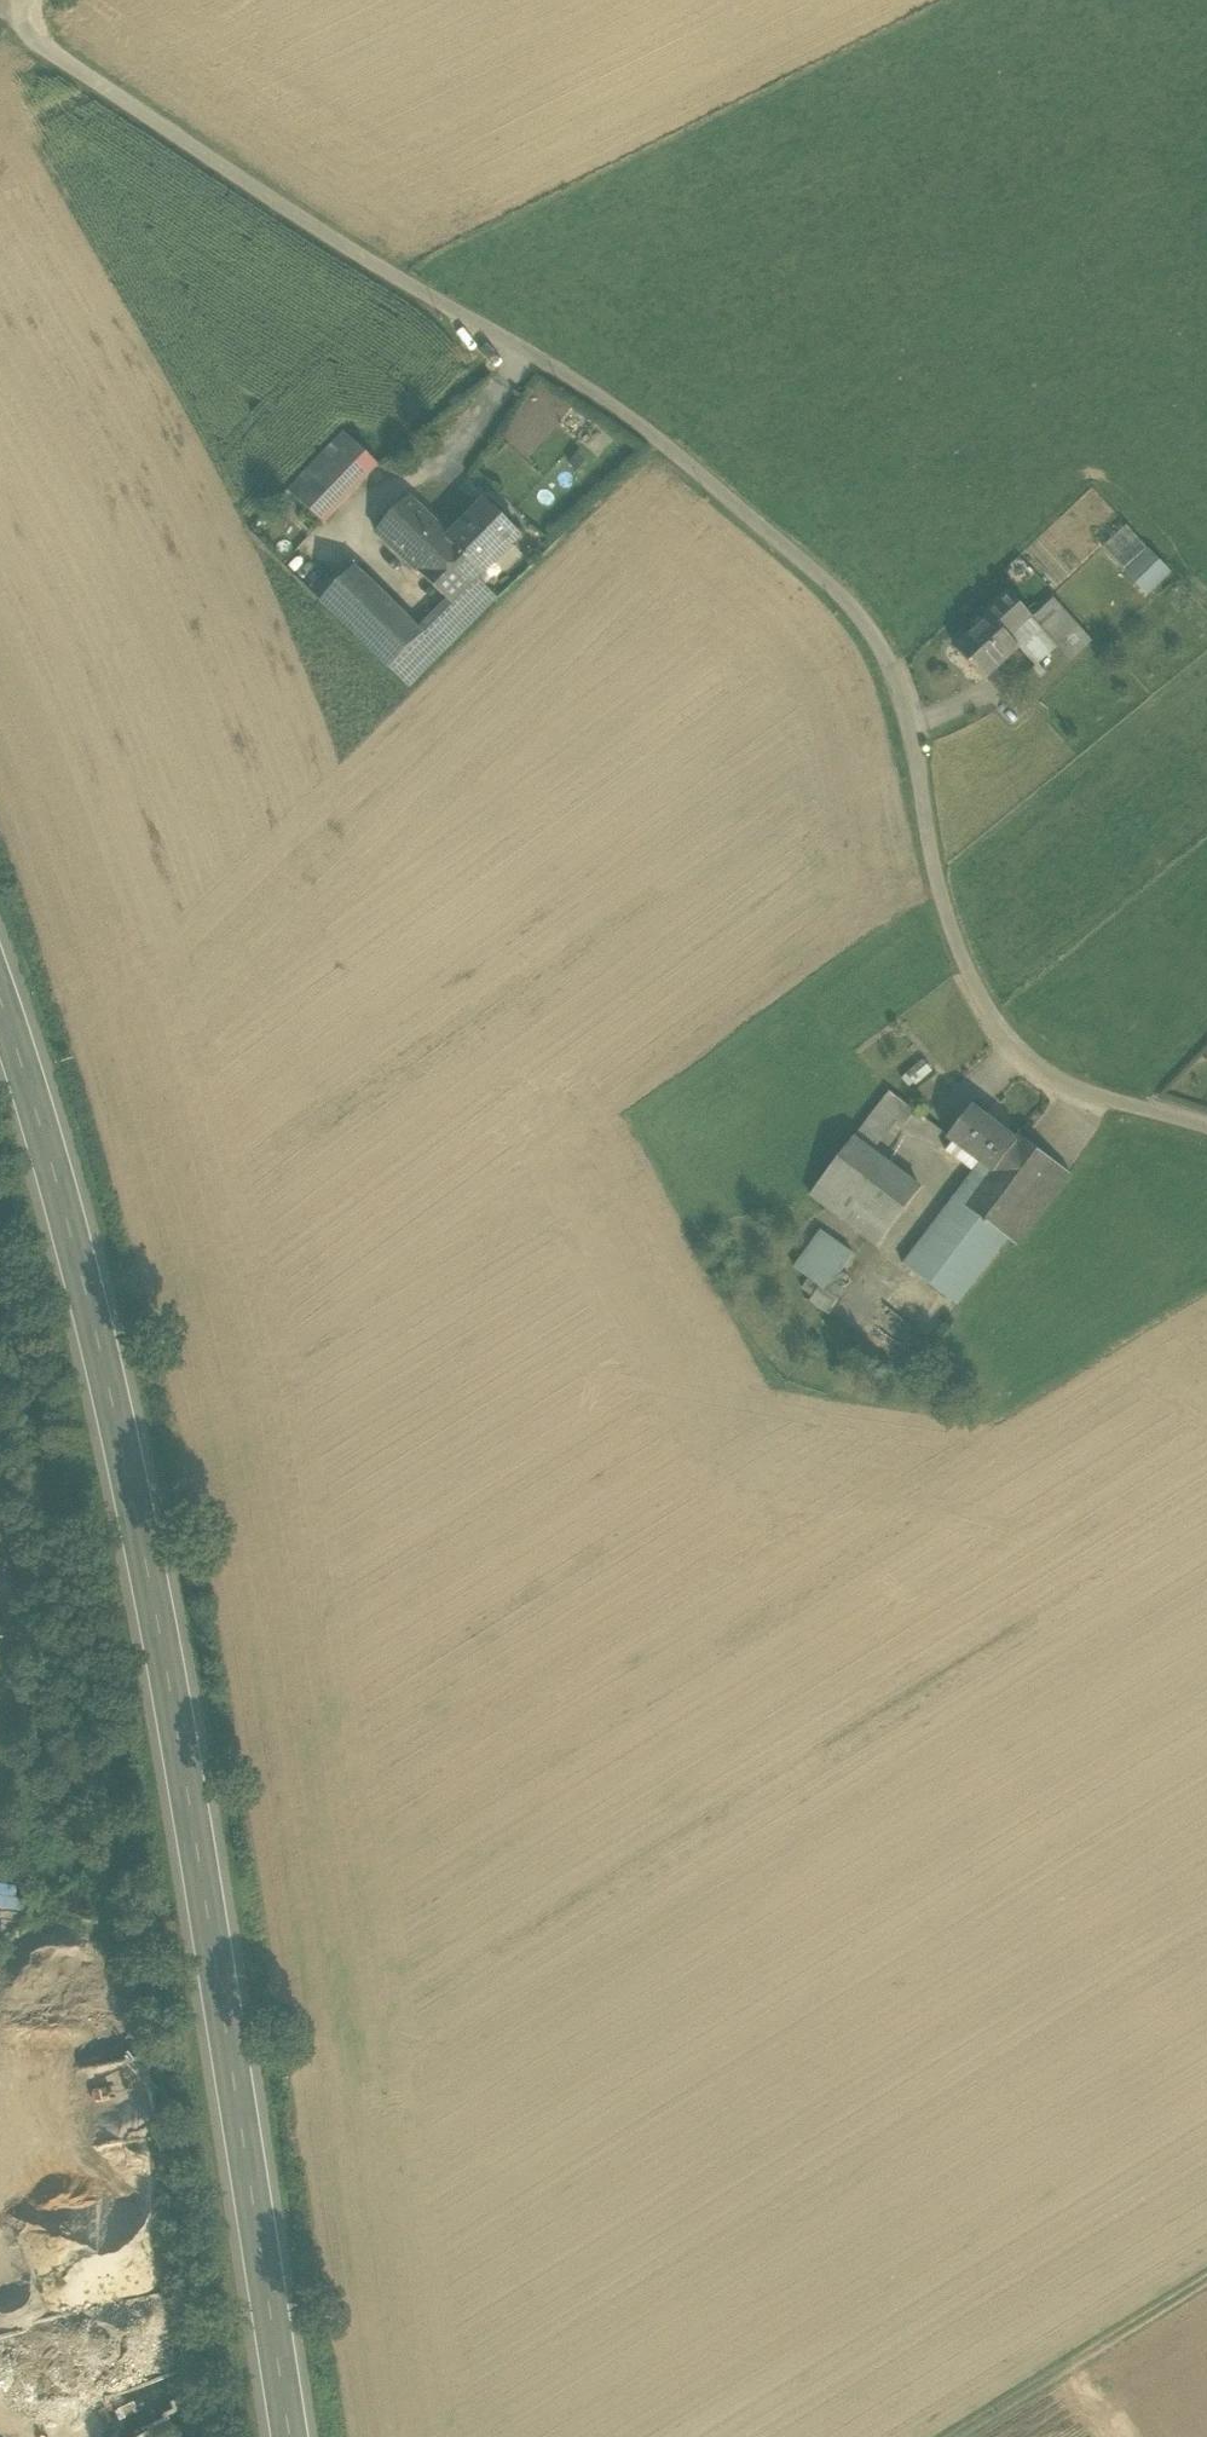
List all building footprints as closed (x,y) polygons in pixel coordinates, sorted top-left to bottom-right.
[(379,465),(344,432),(324,452),(360,485),(379,465)] [(360,485),(324,452),(288,490),(323,523),(360,485)] [(451,537),(409,497),(376,531),(417,571),(451,537)] [(485,501),(451,537),(486,571),(521,535),(485,501)] [(1146,548),(1126,526),(1103,547),(1122,569),(1146,548)] [(451,537),(417,571),(450,603),(453,605),(478,579),(486,571),(451,537)] [(1163,567),(1149,552),(1127,572),(1141,587),(1163,567)] [(421,632),(355,566),(320,601),(389,668),(423,634),(421,632)] [(1147,594),(1169,574),(1163,567),(1141,587),(1147,594)] [(450,603),(421,632),(423,634),(389,668),(409,687),(497,597),(478,579),(453,605),(450,603)] [(1009,592),(984,614),(988,618),(1008,639),(1010,638),(1031,618),(1032,617),(1009,592)] [(1046,634),(1068,614),(1053,598),(1032,617),(1031,618),(1046,634)] [(1079,627),(1068,614),(1046,634),(1058,647),(1079,627)] [(1008,639),(988,618),(980,626),(976,622),(969,628),(973,633),(956,649),(984,679),(1018,647),(1010,638),(1008,639)] [(1046,634),(1031,618),(1010,638),(1018,647),(1037,667),(1058,647),(1046,634)] [(916,1111),(890,1091),(878,1106),(897,1121),(903,1126),(916,1111)] [(878,1106),(811,1194),(848,1223),(849,1223),(858,1229),(870,1214),(888,1190),(900,1173),(873,1152),(897,1121),(878,1106)] [(1017,1141),(972,1107),(948,1137),(981,1163),(993,1172),(994,1173),(1017,1142),(1017,1141)] [(1017,1142),(994,1173),(993,1172),(967,1207),(1008,1238),(1017,1245),(1071,1174),(1021,1136),(1017,1141),(1017,1142)] [(981,1163),(903,1264),(958,1306),(1008,1238),(967,1207),(993,1172),(981,1163)] [(921,1189),(900,1173),(888,1190),(909,1206),(921,1189)] [(909,1206),(888,1190),(870,1214),(890,1230),(909,1206)] [(890,1230),(870,1214),(858,1229),(878,1245),(890,1230)] [(855,1254),(823,1230),(792,1272),(818,1290),(825,1295),(855,1254)] [(838,1279),(838,1282),(839,1284),(841,1286),(843,1287),(846,1287),(848,1285),(849,1284),(850,1281),(850,1279),(848,1276),(846,1275),(844,1275),(841,1275),(839,1277),(838,1279)] [(843,1296),(843,1293),(842,1291),(841,1288),(839,1287),(836,1287),(834,1287),(832,1289),(830,1291),(830,1293),(830,1296),(832,1298),(834,1299),(837,1300),(839,1299),(841,1298),(843,1296)] [(825,1295),(818,1290),(809,1303),(829,1317),(838,1304),(825,1295)]
